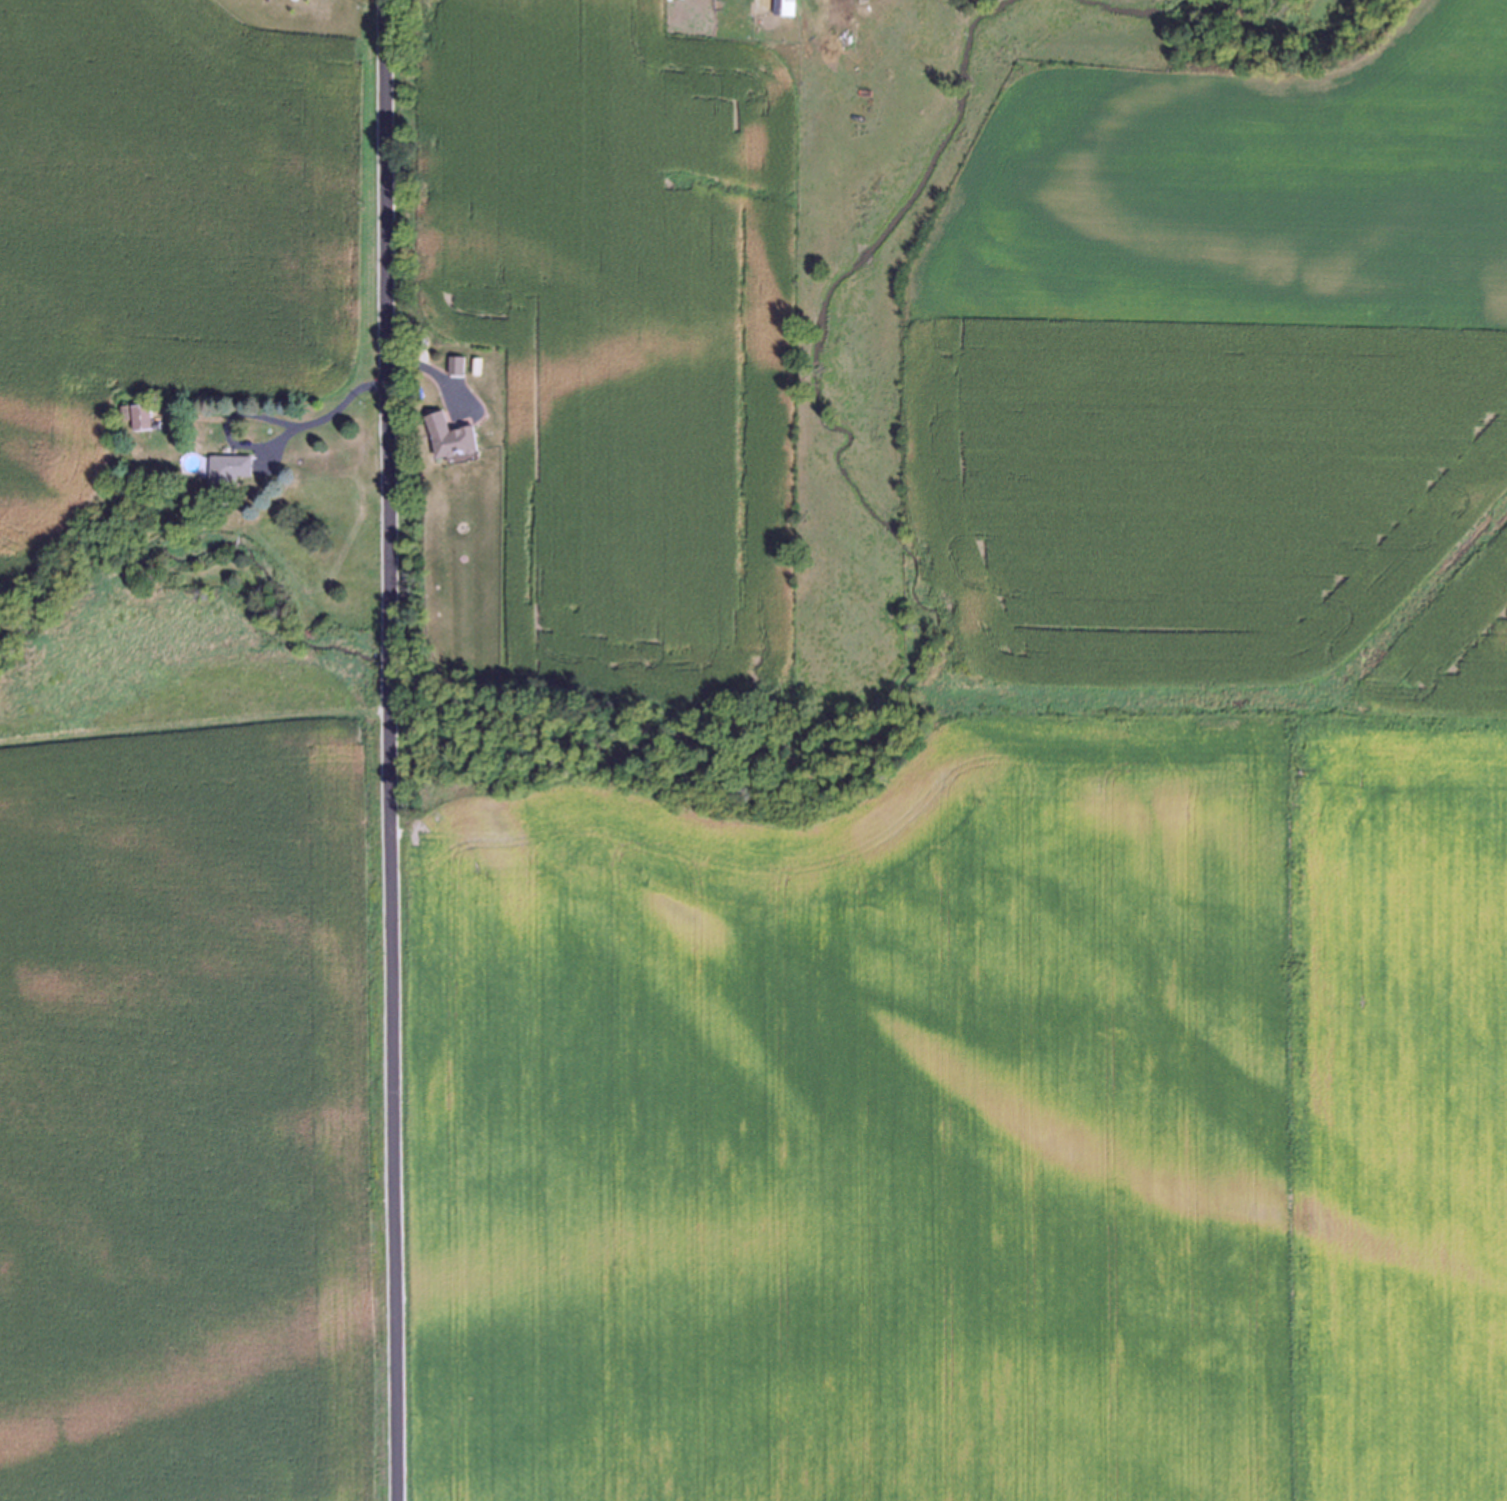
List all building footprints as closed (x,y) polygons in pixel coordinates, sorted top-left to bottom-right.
[(796,0),(776,0),(776,15),(796,15),(796,0)] [(452,375),(467,375),(467,356),(452,356),(452,375)] [(136,405),(138,430),(157,428),(154,403),(136,405)] [(438,458),(481,452),(478,426),(452,429),(450,411),(432,414),(438,458)] [(256,475),(256,455),(215,455),(215,489),(239,489),(239,475),(256,475)]
